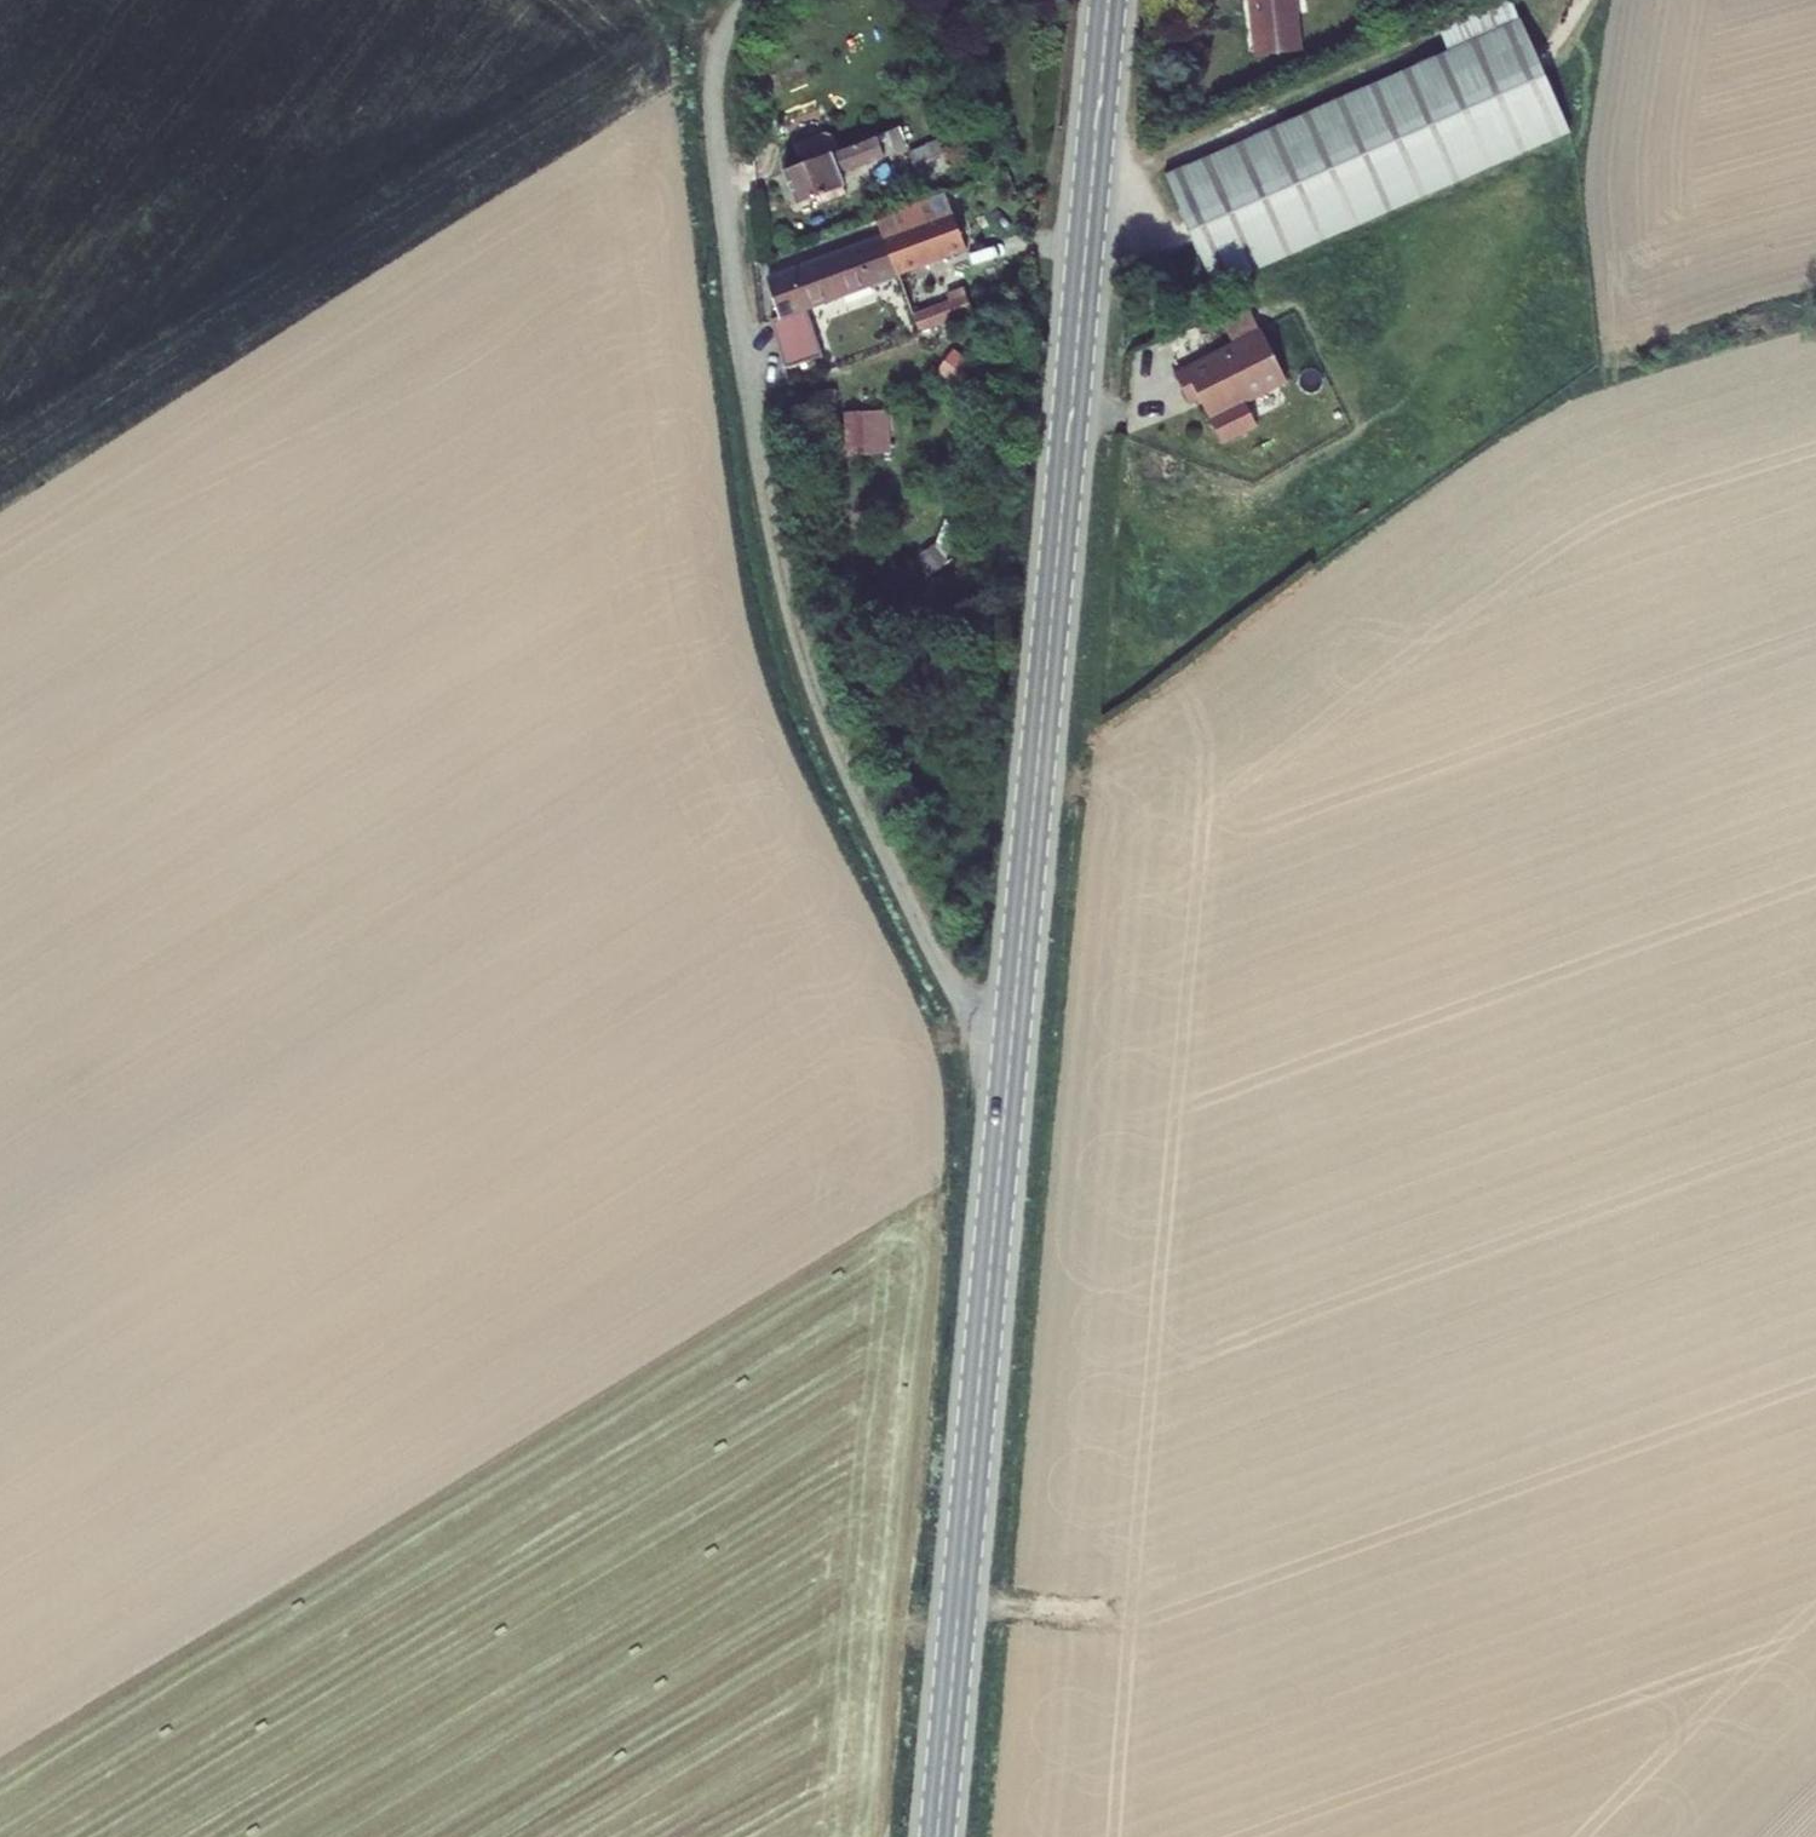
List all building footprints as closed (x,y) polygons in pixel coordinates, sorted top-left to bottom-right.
[(1257,55),(1300,49),(1294,0),(1250,0),(1257,55)] [(1441,22),(1453,49),(1517,20),(1508,0),(1490,0),(1441,22)] [(1215,288),(1571,132),(1521,20),(1517,20),(1453,49),(1165,176),(1215,288)] [(802,164),(784,171),(798,205),(844,187),(840,177),(891,158),(890,154),(908,147),(901,126),(838,150),(802,164)] [(802,164),(838,150),(833,136),(826,134),(795,146),(802,164)] [(909,152),(919,179),(950,166),(940,139),(926,144),(926,146),(909,152)] [(910,208),(876,220),(883,237),(898,275),(968,249),(956,219),(946,194),(910,208)] [(798,310),(898,275),(883,237),(769,279),(781,317),(771,320),(785,369),(815,359),(798,310)] [(950,300),(914,315),(921,333),(953,319),(957,318),(950,300)] [(1262,331),(1176,374),(1190,403),(1200,398),(1222,443),(1257,425),(1245,401),(1287,381),(1262,331)] [(960,382),(975,361),(957,349),(942,369),(960,382)] [(863,449),(895,448),(893,407),(861,408),(863,449)]
